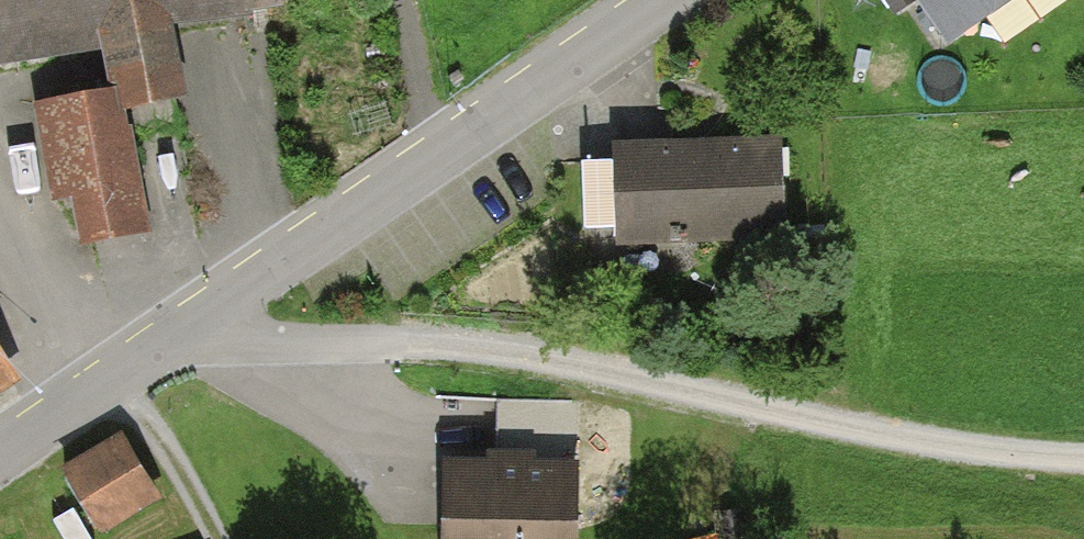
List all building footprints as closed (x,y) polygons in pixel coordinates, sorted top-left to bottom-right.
[(94,35),(100,78),(26,89),(40,183),(67,179),(76,238),(140,228),(121,101),(178,92),(166,15),(268,0),(0,0),(0,49),(94,35)] [(941,41),(1002,0),(913,0),(941,41)] [(790,225),(782,133),(617,145),(624,238),(790,225)] [(9,376),(0,362),(0,381),(9,376)] [(151,446),(77,487),(102,533),(177,493),(151,446)] [(453,479),(454,538),(602,538),(600,476),(453,479)]
